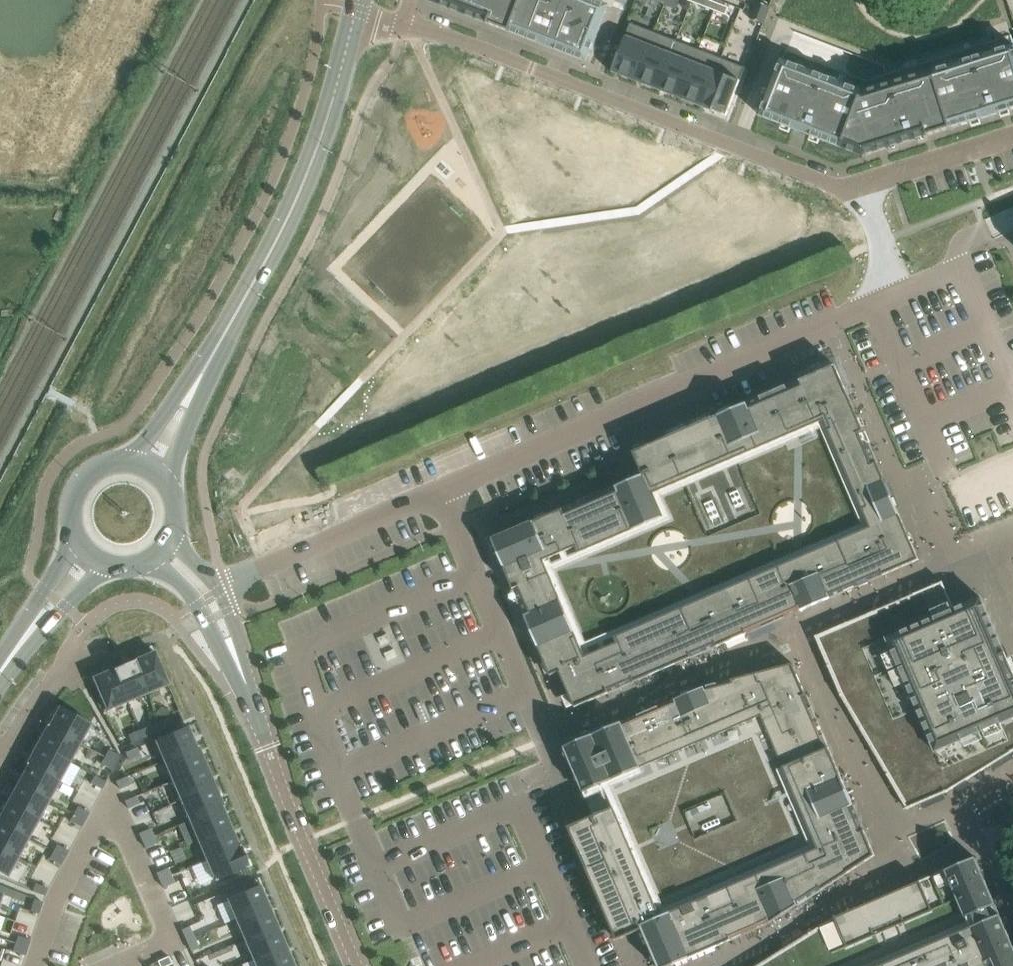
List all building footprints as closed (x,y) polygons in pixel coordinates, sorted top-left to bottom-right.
[(430,1),(510,32),(585,61),(587,61),(588,60),(608,8),(608,6),(607,5),(594,0),(430,0),(430,1)] [(703,6),(714,10),(717,3),(710,0),(705,0),(703,6)] [(757,1),(754,10),(766,15),(770,6),(757,1)] [(717,3),(714,10),(725,15),(728,7),(717,3)] [(754,10),(750,19),(763,24),(766,15),(754,10)] [(630,23),(611,72),(612,72),(613,71),(634,80),(653,32),(630,23)] [(653,32),(634,80),(657,89),(676,41),(653,32)] [(676,41),(657,89),(681,98),(699,50),(676,41)] [(760,116),(763,117),(840,147),(863,156),(950,128),(950,129),(1012,109),(1012,46),(1011,46),(932,71),(868,91),(865,92),(864,92),(862,91),(785,61),(784,61),(782,60),(780,63),(761,112),(761,113),(760,116)] [(699,50),(681,98),(704,107),(722,59),(699,50)] [(722,59),(704,107),(727,116),(745,68),(722,59)] [(643,475),(492,539),(551,675),(560,672),(575,707),(919,559),(835,365),(633,452),(643,475)] [(815,636),(841,696),(907,809),(946,792),(1012,751),(1012,673),(981,597),(954,609),(942,581),(815,636)] [(154,651),(133,660),(147,693),(168,684),(154,651)] [(133,660),(113,668),(127,702),(147,693),(133,660)] [(564,747),(593,816),(568,826),(617,940),(642,929),(658,965),(670,965),(770,923),(875,855),(792,663),(704,686),(564,747)] [(113,668),(92,677),(106,710),(127,702),(113,668)] [(49,725),(80,742),(90,723),(59,706),(58,708),(49,725)] [(170,717),(159,722),(163,729),(174,724),(170,717)] [(159,722),(148,726),(151,734),(163,729),(159,722)] [(47,726),(37,744),(69,761),(80,742),(49,725),(47,724),(46,726),(47,726)] [(187,726),(154,740),(163,760),(196,746),(187,726)] [(139,730),(128,735),(131,742),(143,738),(139,730)] [(26,763),(25,764),(27,765),(28,764),(59,781),(69,761),(37,744),(27,763),(26,762),(26,763)] [(196,746),(163,760),(172,780),(206,765),(198,747),(198,746),(197,745),(196,746)] [(136,747),(125,752),(128,760),(140,755),(136,747)] [(109,750),(105,757),(116,763),(119,755),(109,750)] [(105,757),(101,764),(112,770),(116,763),(105,757)] [(27,765),(17,783),(49,800),(59,781),(28,764),(27,765)] [(206,765),(172,780),(180,800),(214,786),(206,765)] [(94,776),(91,783),(101,789),(105,782),(94,776)] [(127,776),(116,781),(119,788),(130,784),(127,776)] [(17,783),(7,802),(38,819),(49,800),(17,783)] [(214,786),(180,800),(189,820),(221,806),(222,807),(224,807),(223,806),(223,805),(214,786)] [(136,796),(124,801),(128,808),(139,803),(136,796)] [(28,838),(38,819),(7,802),(0,815),(0,823),(28,838)] [(221,806),(189,820),(197,841),(230,827),(222,807),(221,806)] [(78,807),(74,814),(85,820),(88,812),(78,807)] [(74,814),(70,821),(81,827),(85,820),(74,814)] [(17,858),(28,838),(0,823),(0,848),(17,858)] [(230,827),(197,841),(206,861),(240,846),(239,844),(238,845),(230,827)] [(150,828),(139,833),(142,840),(153,835),(150,828)] [(153,835),(142,840),(145,848),(156,843),(153,835)] [(57,845),(54,852),(64,857),(68,850),(57,845)] [(240,846),(206,861),(215,881),(249,866),(248,864),(248,865),(240,846)] [(7,877),(17,858),(0,848),(0,873),(7,877)] [(54,852),(50,859),(60,865),(64,857),(54,852)] [(975,857),(834,917),(756,965),(1012,965),(1012,945),(975,857)] [(167,868),(156,872),(159,880),(171,875),(167,868)] [(171,875),(159,880),(163,887),(174,882),(171,875)] [(36,884),(33,891),(44,896),(47,888),(36,884)] [(259,884),(226,898),(235,919),(268,905),(260,886),(259,884)] [(32,905),(30,911),(38,913),(40,907),(42,902),(34,899),(32,905)] [(268,905),(235,919),(244,939),(276,925),(268,907),(269,906),(268,904),(268,905)] [(276,925),(244,939),(252,959),(285,945),(276,925)] [(189,926),(181,929),(186,940),(194,937),(189,926)] [(18,936),(16,944),(27,947),(29,940),(18,936)] [(194,937),(186,940),(191,951),(199,948),(194,937)] [(16,944),(13,951),(24,955),(27,947),(16,944)] [(252,959),(255,965),(292,965),(294,965),(285,945),(252,959)] [(157,961),(159,965),(166,965),(172,963),(168,956),(157,961)]
